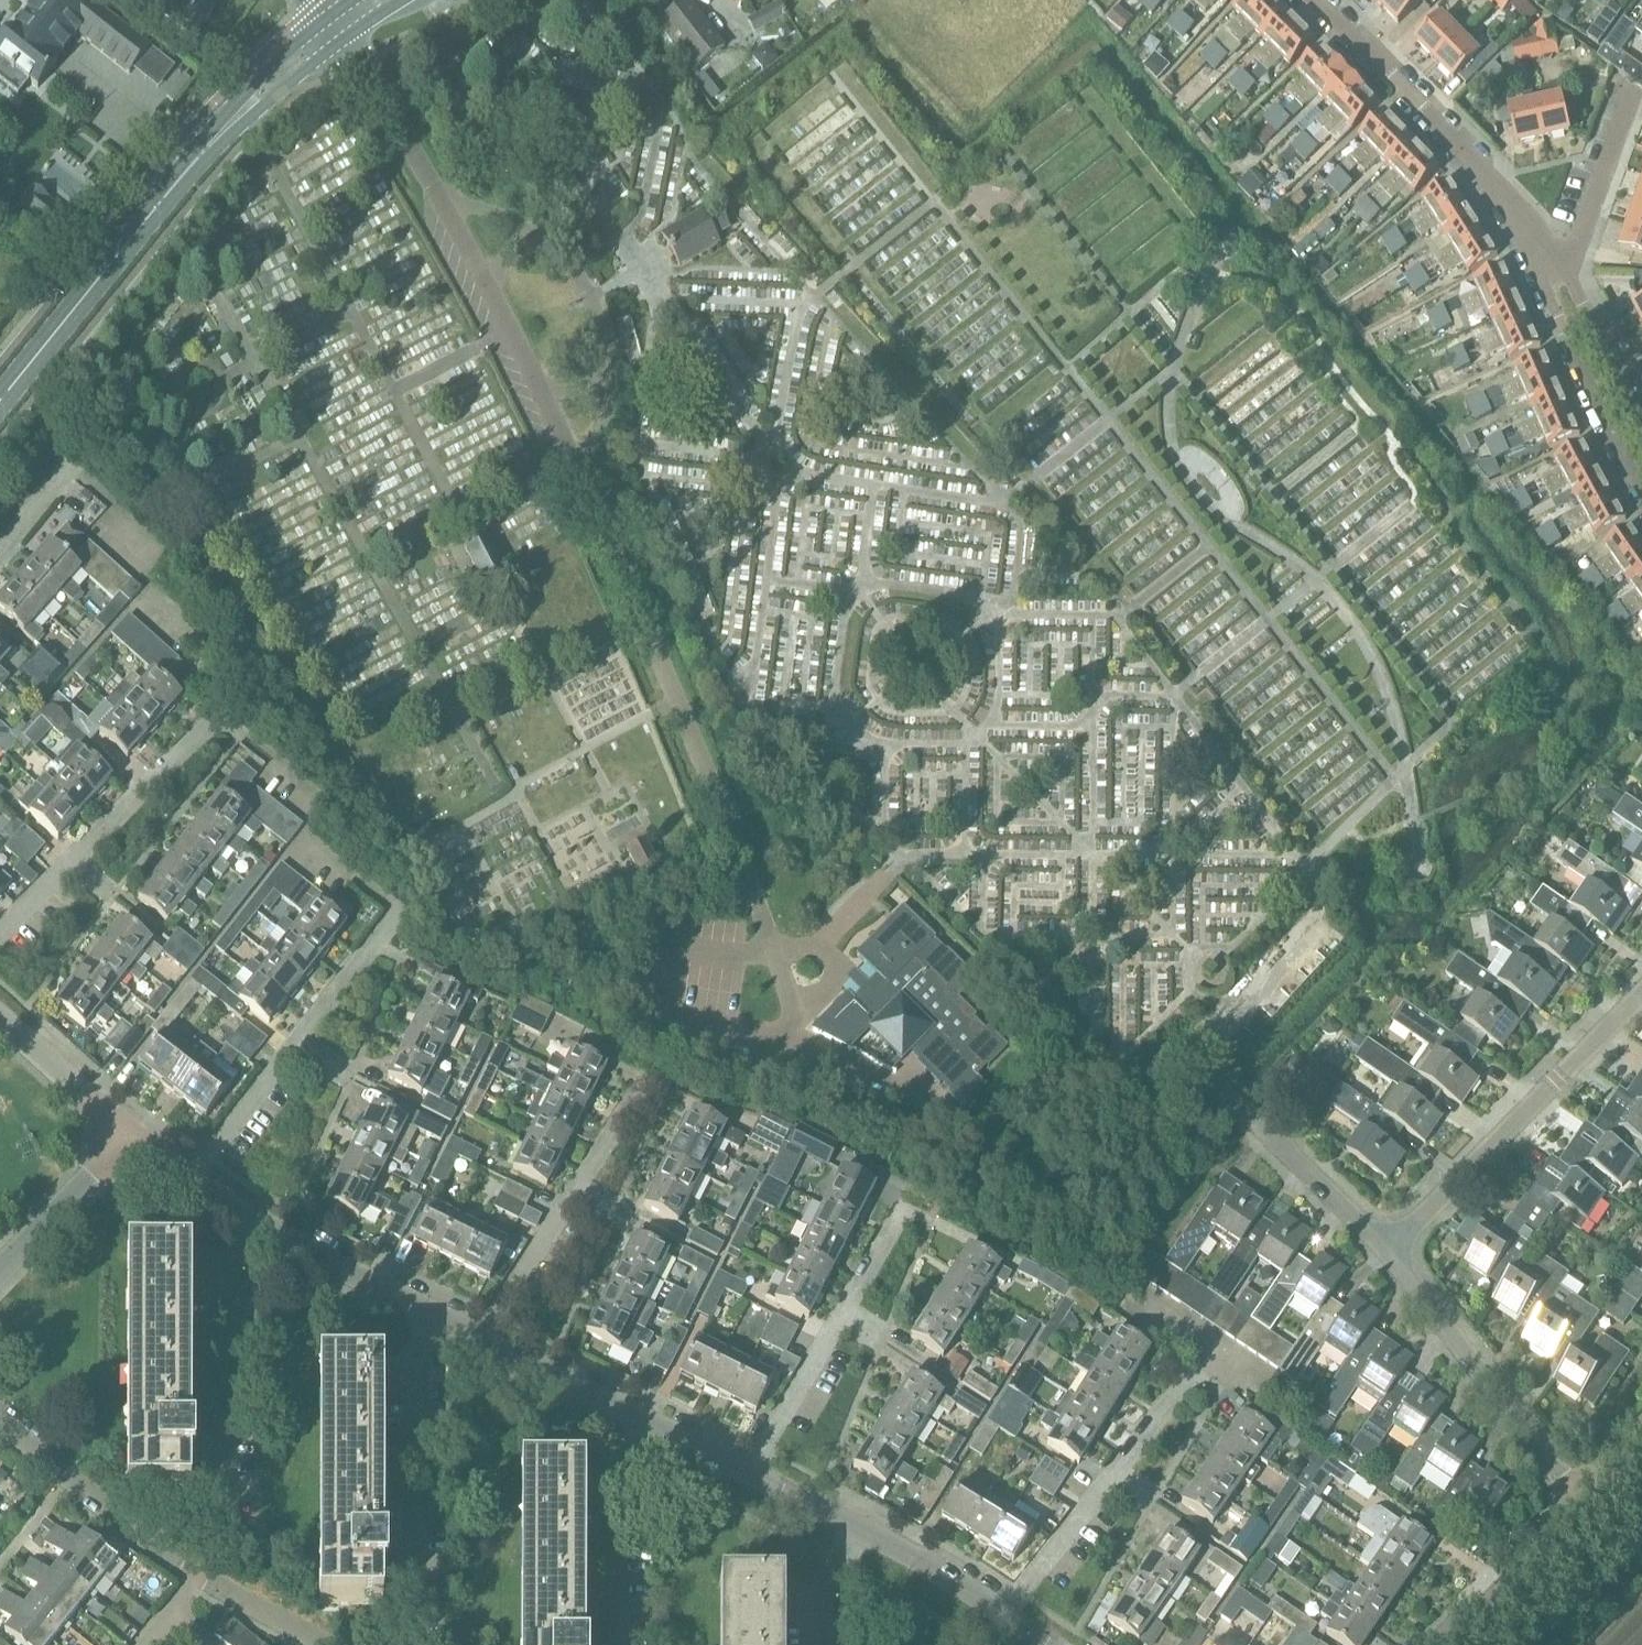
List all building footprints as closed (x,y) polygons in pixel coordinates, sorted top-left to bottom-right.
[(18,99),(30,83),(37,89),(80,35),(130,75),(151,49),(92,4),(84,14),(66,0),(25,0),(33,6),(0,47),(0,85),(18,99)] [(215,10),(204,2),(205,0),(166,0),(158,11),(194,38),(215,10)] [(722,47),(691,0),(686,0),(668,11),(660,0),(652,0),(642,9),(691,72),(722,47)] [(1145,7),(1153,14),(1164,0),(1151,0),(1145,7)] [(1199,4),(1206,10),(1215,0),(1202,0),(1199,4)] [(1271,0),(1243,0),(1234,9),(1242,17),(1227,32),(1233,38),(1271,0)] [(1288,13),(1274,0),(1271,0),(1233,38),(1240,45),(1255,30),(1263,38),(1288,13)] [(1379,5),(1398,25),(1423,0),(1385,0),(1379,5)] [(1494,3),(1503,12),(1515,0),(1497,0),(1494,3)] [(1512,4),(1522,14),(1530,6),(1524,0),(1516,0),(1512,4)] [(1600,44),(1623,11),(1610,2),(1588,35),(1600,44)] [(755,32),(785,14),(778,3),(748,20),(755,32)] [(1110,5),(1101,19),(1119,31),(1129,17),(1110,5)] [(1175,32),(1186,18),(1180,13),(1169,26),(1175,32)] [(1262,64),(1300,26),(1288,13),(1263,38),(1270,45),(1256,58),(1262,64)] [(1186,18),(1175,32),(1183,38),(1194,25),(1186,18)] [(1435,60),(1460,36),(1442,18),(1417,42),(1435,60)] [(1618,54),(1637,29),(1625,19),(1606,45),(1618,54)] [(789,24),(780,29),(785,38),(794,33),(789,24)] [(1556,38),(1553,24),(1552,24),(1535,29),(1538,39),(1527,42),(1529,61),(1564,51),(1560,37),(1556,38)] [(1300,26),(1262,64),(1269,71),(1282,58),(1291,66),(1316,41),(1300,26)] [(1460,36),(1435,60),(1454,80),(1479,56),(1460,36)] [(1529,61),(1527,42),(1513,46),(1517,63),(1529,61)] [(1209,62),(1221,50),(1214,43),(1203,55),(1209,62)] [(766,44),(751,55),(763,70),(777,58),(766,44)] [(1297,101),(1336,63),(1322,48),(1297,73),(1303,80),(1290,93),(1297,101)] [(1221,50),(1209,62),(1216,69),(1228,56),(1221,50)] [(1324,101),(1350,77),(1336,63),(1297,101),(1303,107),(1316,93),(1324,101)] [(1236,90),(1249,77),(1242,70),(1230,84),(1236,90)] [(1249,77),(1236,90),(1244,97),(1256,84),(1249,77)] [(1325,128),(1364,91),(1350,77),(1324,101),(1332,109),(1319,122),(1325,128)] [(1364,91),(1325,128),(1332,135),(1345,122),(1353,130),(1378,105),(1364,91)] [(1507,98),(1494,101),(1499,124),(1512,121),(1509,111),(1510,111),(1507,98)] [(1536,105),(1544,139),(1568,133),(1560,99),(1536,105)] [(1517,145),(1544,139),(1536,105),(1509,111),(1512,121),(1517,145)] [(1273,125),(1284,114),(1277,106),(1265,117),(1273,125)] [(1359,164),(1398,126),(1384,113),(1359,137),(1366,144),(1352,157),(1359,164)] [(1284,114),(1273,125),(1278,130),(1290,119),(1284,114)] [(1386,164),(1411,140),(1398,126),(1359,164),(1365,170),(1379,157),(1386,164)] [(1241,167),(1266,146),(1256,135),(1232,156),(1241,167)] [(1299,154),(1311,142),(1304,135),(1292,147),(1299,154)] [(1386,192),(1425,154),(1411,140),(1386,164),(1395,173),(1381,186),(1386,192)] [(1311,142),(1299,154),(1306,161),(1317,149),(1311,142)] [(1425,154),(1386,192),(1393,199),(1407,185),(1415,194),(1440,170),(1425,154)] [(1243,198),(1261,186),(1248,168),(1230,180),(1243,198)] [(1334,189),(1346,177),(1339,170),(1327,181),(1334,189)] [(32,179),(17,198),(50,226),(66,207),(45,189),(47,185),(36,175),(32,179)] [(1346,177),(1334,189),(1340,196),(1353,185),(1346,177)] [(376,183),(364,193),(377,210),(389,200),(376,183)] [(1417,228),(1461,200),(1450,183),(1421,202),(1427,211),(1412,220),(1417,228)] [(1381,186),(1367,200),(1372,206),(1386,192),(1381,186)] [(1289,216),(1307,200),(1300,192),(1282,208),(1289,216)] [(1639,198),(1630,223),(1641,228),(1641,199),(1639,198)] [(1360,217),(1372,206),(1367,200),(1355,211),(1360,217)] [(1442,236),(1472,217),(1461,200),(1417,228),(1422,236),(1437,227),(1442,236)] [(1372,206),(1360,217),(1368,225),(1380,214),(1372,206)] [(727,226),(719,212),(703,221),(699,213),(663,234),(681,265),(717,245),(712,235),(727,226)] [(1441,265),(1485,238),(1472,217),(1442,236),(1450,248),(1436,257),(1441,265)] [(1412,220),(1396,229),(1397,231),(1401,237),(1417,228),(1412,220)] [(1322,241),(1336,228),(1328,221),(1315,234),(1322,241)] [(1630,223),(1620,250),(1641,259),(1641,228),(1630,223)] [(1388,247),(1401,238),(1401,237),(1397,231),(1383,239),(1388,247)] [(1301,258),(1319,243),(1313,236),(1295,250),(1301,258)] [(1401,238),(1388,247),(1393,256),(1407,248),(1401,238)] [(1485,238),(1441,265),(1446,273),(1460,264),(1467,275),(1497,256),(1485,238)] [(1465,308),(1512,286),(1502,266),(1472,279),(1478,292),(1461,300),(1465,308)] [(1411,285),(1426,275),(1421,267),(1406,276),(1411,285)] [(1426,275),(1411,285),(1415,292),(1430,283),(1426,275)] [(1403,289),(1401,290),(1406,298),(1415,292),(1411,285),(1403,289)] [(1490,319),(1521,305),(1512,286),(1465,308),(1469,319),(1487,311),(1490,319)] [(1483,348),(1530,325),(1521,305),(1490,319),(1496,332),(1479,340),(1483,348)] [(1433,323),(1448,316),(1444,307),(1429,313),(1433,323)] [(1448,316),(1433,323),(1437,333),(1452,326),(1448,316)] [(1530,325),(1483,348),(1487,356),(1504,348),(1509,359),(1540,345),(1530,325)] [(1451,363),(1466,355),(1462,348),(1447,355),(1451,363)] [(1466,355),(1451,363),(1455,372),(1470,365),(1466,355)] [(1506,398),(1554,377),(1544,355),(1515,368),(1520,380),(1502,388),(1506,398)] [(1532,409),(1562,396),(1554,377),(1506,398),(1510,406),(1528,398),(1532,409)] [(1474,412),(1489,406),(1485,396),(1470,403),(1474,412)] [(1522,436),(1570,415),(1562,396),(1532,409),(1537,420),(1518,428),(1522,436)] [(1489,406),(1474,412),(1477,420),(1492,414),(1489,406)] [(1570,415),(1522,436),(1526,446),(1545,437),(1550,448),(1579,435),(1570,415)] [(1491,450),(1506,443),(1502,435),(1487,442),(1491,450)] [(1465,454),(1480,447),(1475,436),(1459,443),(1465,454)] [(915,442),(911,460),(939,467),(943,450),(915,442)] [(1506,443),(1491,450),(1495,459),(1510,453),(1506,443)] [(1548,489),(1594,463),(1583,444),(1554,460),(1560,470),(1543,479),(1548,489)] [(1576,499),(1604,483),(1594,463),(1548,489),(1553,497),(1570,487),(1576,499)] [(1569,527),(1615,502),(1604,483),(1576,499),(1582,508),(1564,518),(1569,527)] [(1514,507),(1529,499),(1524,490),(1509,498),(1514,507)] [(1529,499),(1514,507),(1518,515),(1533,506),(1529,499)] [(1615,502),(1569,527),(1573,536),(1591,526),(1597,536),(1625,520),(1615,502)] [(1528,530),(1547,520),(1545,516),(1526,526),(1528,530)] [(63,556),(81,536),(68,525),(50,545),(49,544),(31,564),(60,591),(71,601),(79,592),(68,583),(79,570),(92,583),(111,563),(91,545),(73,565),(63,556)] [(1543,542),(1558,533),(1553,525),(1539,533),(1543,542)] [(1641,548),(1641,545),(1630,528),(1604,546),(1612,558),(1596,569),(1601,577),(1641,548)] [(1548,549),(1555,545),(1562,541),(1558,533),(1543,542),(1548,549)] [(73,565),(91,545),(81,536),(63,556),(73,565)] [(482,583),(501,573),(483,539),(465,548),(482,583)] [(1548,549),(1560,563),(1589,546),(1586,540),(1573,547),(1572,544),(1558,552),(1555,545),(1548,549)] [(1641,575),(1641,548),(1601,577),(1606,584),(1622,573),(1630,584),(1641,575)] [(102,592),(121,572),(111,563),(92,583),(102,592)] [(42,611),(60,591),(31,564),(12,585),(42,611)] [(1586,588),(1599,578),(1594,570),(1580,580),(1586,588)] [(118,594),(131,581),(121,572),(102,592),(112,601),(118,594)] [(1641,602),(1641,575),(1630,584),(1636,593),(1621,603),(1628,613),(1641,602)] [(1599,578),(1586,588),(1591,595),(1605,586),(1599,578)] [(141,590),(131,581),(118,594),(128,603),(141,590)] [(42,611),(12,585),(0,598),(0,613),(34,643),(42,634),(31,624),(42,611)] [(1628,613),(1633,620),(1641,613),(1641,602),(1628,613)] [(1612,624),(1625,614),(1620,606),(1606,615),(1612,624)] [(1189,653),(1205,676),(1241,650),(1232,638),(1257,620),(1250,610),(1189,653)] [(1625,614),(1612,624),(1616,630),(1629,621),(1625,614)] [(120,644),(139,624),(128,615),(110,635),(120,644)] [(77,644),(85,651),(104,631),(96,623),(77,644)] [(130,653),(148,633),(139,624),(120,644),(130,653)] [(1612,624),(1605,629),(1626,661),(1633,657),(1612,624)] [(140,662),(158,642),(148,633),(130,653),(140,662)] [(8,657),(10,659),(17,651),(0,636),(0,665),(8,657)] [(134,692),(162,717),(179,697),(160,680),(178,660),(158,642),(140,662),(152,673),(141,684),(130,675),(123,683),(134,693),(134,692)] [(67,671),(85,651),(77,644),(59,664),(67,671)] [(31,658),(57,682),(65,673),(39,649),(31,658)] [(83,682),(101,663),(92,655),(74,674),(83,682)] [(47,693),(57,682),(31,658),(21,669),(47,693)] [(8,678),(0,671),(0,688),(8,678)] [(144,737),(162,717),(134,692),(134,693),(123,683),(105,703),(116,713),(116,712),(144,737)] [(73,726),(81,717),(56,695),(48,704),(73,726)] [(125,757),(144,737),(116,712),(116,713),(105,703),(87,723),(125,757)] [(61,738),(71,727),(47,705),(37,717),(61,738)] [(1,744),(10,734),(0,726),(0,743),(1,744)] [(18,744),(10,736),(0,746),(0,753),(5,757),(18,744)] [(64,774),(92,799),(110,779),(72,745),(53,766),(63,775),(64,774)] [(1345,760),(1323,759),(1322,779),(1312,779),(1312,788),(1327,788),(1327,778),(1345,778),(1345,760)] [(1587,778),(1609,802),(1628,784),(1606,761),(1587,778)] [(74,819),(92,799),(64,774),(63,775),(53,766),(63,775),(54,785),(43,776),(36,784),(46,794),(47,794),(74,819)] [(56,839),(74,819),(47,794),(46,794),(36,784),(18,805),(28,814),(56,839)] [(244,813),(260,793),(250,785),(234,805),(244,813)] [(1312,803),(1326,825),(1343,814),(1328,792),(1312,803)] [(254,821),(270,801),(260,793),(244,813),(254,821)] [(260,826),(254,821),(244,813),(234,805),(220,794),(203,816),(232,840),(233,839),(242,827),(253,836),(260,826)] [(1624,796),(1612,814),(1641,836),(1641,808),(1624,796)] [(265,829),(280,810),(270,801),(254,821),(260,826),(265,829)] [(13,823),(0,810),(0,836),(0,837),(13,823)] [(275,837),(290,818),(280,810),(265,829),(275,837)] [(245,848),(233,839),(232,840),(203,816),(187,837),(216,860),(217,859),(225,849),(237,858),(245,848)] [(290,818),(275,837),(285,845),(300,825),(290,818)] [(13,838),(34,857),(44,846),(23,827),(13,838)] [(420,832),(405,840),(411,851),(425,843),(420,832)] [(217,859),(216,860),(187,837),(170,858),(199,881),(200,880),(209,869),(220,878),(228,868),(217,859)] [(25,867),(34,857),(13,838),(4,848),(25,867)] [(640,880),(659,871),(645,843),(626,853),(640,880)] [(1631,864),(1641,872),(1641,848),(1631,864)] [(1593,922),(1592,923),(1613,937),(1630,911),(1618,903),(1630,885),(1578,850),(1566,869),(1588,884),(1572,908),(1593,922)] [(200,880),(199,881),(170,858),(154,879),(183,902),(193,889),(204,899),(212,890),(200,880)] [(244,883),(252,888),(268,868),(260,861),(244,883)] [(273,893),(290,872),(280,864),(263,885),(273,893)] [(284,901),(301,880),(290,872),(273,893),(284,901)] [(1,893),(3,895),(12,885),(2,876),(0,878),(0,894),(1,893)] [(166,923),(176,911),(187,920),(194,912),(154,879),(137,900),(166,923)] [(294,910),(311,889),(301,880),(284,901),(294,910)] [(235,910),(252,888),(244,883),(228,904),(235,910)] [(256,914),(273,893),(263,885),(246,906),(256,914)] [(1593,922),(1572,908),(1542,887),(1529,906),(1552,922),(1535,945),(1555,959),(1555,960),(1576,975),(1594,949),(1580,940),(1592,923),(1593,922)] [(303,916),(286,937),(316,960),(347,921),(330,908),(332,905),(311,889),(294,910),(303,916)] [(1007,1047),(957,997),(977,977),(903,903),(853,953),(870,969),(832,1007),(852,1027),(862,1016),(871,1025),(867,1028),(900,1061),(910,1050),(919,1059),(915,1062),(938,1085),(942,1082),(950,1090),(947,1093),(963,1109),(986,1086),(975,1075),(985,1065),(988,1067),(1007,1047)] [(219,930),(235,910),(228,904),(213,925),(219,930)] [(239,935),(256,914),(246,906),(229,927),(239,935)] [(132,965),(141,953),(153,962),(160,952),(120,921),(103,943),(132,965)] [(1555,959),(1535,945),(1505,925),(1492,944),(1514,959),(1498,983),(1519,997),(1518,998),(1540,1012),(1558,987),(1543,977),(1555,960),(1555,959)] [(222,956),(239,935),(229,927),(213,948),(222,956)] [(169,943),(193,962),(202,951),(178,932),(169,943)] [(299,982),(316,960),(286,937),(278,948),(268,940),(259,952),(269,960),(269,959),(299,982)] [(143,975),(132,965),(103,943),(87,963),(116,986),(126,973),(138,982),(143,975)] [(184,974),(193,962),(169,943),(160,955),(184,974)] [(283,1002),(299,982),(269,959),(269,960),(261,970),(252,963),(243,973),(252,980),(253,979),(283,1002)] [(1519,997),(1498,983),(1467,962),(1455,981),(1477,996),(1460,1020),(1463,1022),(1453,1037),(1477,1053),(1487,1039),(1502,1049),(1519,1024),(1507,1015),(1518,998),(1519,997)] [(116,986),(87,963),(71,984),(99,1006),(109,994),(121,1003),(127,996),(116,986)] [(190,981),(201,989),(215,1001),(224,989),(198,970),(190,981)] [(265,1025),(283,1002),(253,979),(245,990),(235,982),(226,994),(265,1025)] [(180,1016),(201,989),(190,981),(169,1008),(180,1016)] [(422,1006),(456,1023),(467,1000),(434,983),(422,1006)] [(93,1015),(105,1024),(111,1016),(99,1006),(71,984),(54,1005),(83,1027),(93,1015)] [(1428,984),(1413,998),(1427,1014),(1442,1000),(1428,984)] [(153,1014),(169,993),(162,987),(145,1008),(153,1014)] [(1477,1053),(1453,1037),(1396,997),(1389,1007),(1396,1013),(1387,1026),(1440,1062),(1427,1082),(1441,1091),(1441,1092),(1462,1107),(1479,1081),(1465,1071),(1477,1053)] [(444,1046),(456,1023),(422,1006),(410,1029),(444,1046)] [(539,1037),(546,1024),(516,1009),(510,1022),(539,1037)] [(135,1033),(143,1039),(153,1026),(145,1020),(135,1033)] [(235,1035),(257,1051),(266,1040),(244,1023),(235,1035)] [(161,1084),(185,1052),(173,1042),(179,1034),(170,1027),(164,1035),(162,1034),(138,1065),(161,1084)] [(432,1070),(444,1046),(410,1029),(398,1053),(432,1070)] [(143,1039),(135,1033),(132,1030),(115,1052),(126,1060),(143,1039)] [(248,1063),(257,1051),(235,1035),(227,1046),(248,1063)] [(466,1057),(470,1059),(479,1064),(491,1041),(482,1036),(476,1048),(471,1045),(466,1057)] [(1441,1091),(1427,1082),(1367,1040),(1365,1042),(1359,1038),(1349,1052),(1355,1057),(1354,1058),(1400,1090),(1383,1114),(1404,1128),(1403,1129),(1424,1143),(1442,1118),(1429,1109),(1441,1092),(1441,1091)] [(182,1100),(207,1069),(195,1060),(204,1049),(194,1042),(185,1052),(161,1084),(182,1100)] [(488,1066),(498,1071),(510,1048),(499,1042),(491,1059),(488,1066)] [(455,1069),(462,1057),(446,1048),(439,1060),(455,1069)] [(560,1075),(593,1092),(606,1067),(572,1050),(566,1062),(554,1055),(547,1067),(560,1074),(560,1075)] [(451,1079),(432,1070),(398,1053),(386,1078),(419,1095),(421,1093),(426,1095),(420,1108),(449,1123),(455,1110),(440,1102),(451,1079)] [(475,1072),(479,1064),(470,1059),(459,1083),(468,1088),(475,1072)] [(486,1095),(498,1071),(488,1066),(476,1090),(486,1095)] [(207,1069),(182,1100),(204,1117),(229,1086),(207,1069)] [(1628,1093),(1641,1103),(1641,1072),(1628,1093)] [(582,1115),(593,1092),(560,1075),(560,1074),(554,1086),(542,1080),(536,1091),(548,1097),(582,1115)] [(1404,1128),(1383,1114),(1340,1084),(1327,1103),(1363,1128),(1346,1152),(1387,1181),(1405,1155),(1392,1146),(1403,1129),(1404,1128)] [(1628,1093),(1621,1088),(1592,1127),(1619,1147),(1620,1145),(1629,1133),(1641,1142),(1641,1103),(1628,1093)] [(473,1120),(486,1095),(476,1090),(467,1106),(463,1115),(473,1120)] [(570,1139),(582,1115),(548,1097),(536,1121),(570,1139)] [(942,1099),(929,1112),(954,1137),(967,1124),(942,1099)] [(359,1130),(394,1148),(405,1125),(441,1143),(447,1130),(395,1104),(389,1116),(371,1106),(359,1130)] [(679,1134),(712,1151),(718,1140),(738,1150),(744,1137),(691,1110),(685,1122),(681,1120),(675,1132),(679,1134)] [(777,1155),(784,1143),(789,1132),(761,1117),(748,1140),(777,1155)] [(558,1162),(570,1139),(536,1121),(524,1145),(558,1162)] [(1619,1147),(1592,1127),(1586,1123),(1559,1161),(1587,1180),(1587,1179),(1594,1168),(1621,1186),(1640,1158),(1620,1145),(1619,1147)] [(800,1128),(792,1145),(826,1163),(835,1146),(800,1128)] [(407,1154),(394,1148),(359,1130),(347,1154),(382,1171),(387,1160),(401,1167),(407,1154)] [(701,1174),(702,1172),(705,1165),(720,1173),(727,1159),(712,1151),(679,1134),(668,1157),(701,1174)] [(446,1150),(459,1156),(475,1165),(481,1154),(451,1139),(446,1150)] [(546,1188),(558,1162),(524,1145),(512,1171),(546,1188)] [(784,1145),(767,1180),(777,1185),(795,1149),(791,1147),(791,1148),(784,1145)] [(443,1187),(459,1156),(446,1150),(430,1181),(443,1187)] [(370,1195),(382,1171),(347,1154),(336,1178),(370,1195)] [(1587,1180),(1559,1161),(1553,1156),(1525,1197),(1551,1215),(1552,1216),(1561,1203),(1587,1221),(1607,1193),(1587,1179),(1587,1180)] [(689,1198),(701,1174),(668,1157),(656,1181),(689,1198)] [(418,1189),(426,1173),(429,1166),(419,1160),(407,1184),(418,1189)] [(737,1193),(746,1197),(758,1174),(749,1170),(737,1193)] [(386,1203),(370,1195),(336,1178),(323,1203),(358,1220),(364,1207),(380,1215),(386,1203)] [(774,1210),(785,1189),(777,1185),(767,1180),(765,1179),(754,1200),(774,1210)] [(676,1223),(689,1198),(656,1181),(643,1206),(676,1223)] [(500,1194),(524,1206),(530,1194),(507,1182),(500,1194)] [(822,1206),(856,1224),(862,1212),(866,1213),(872,1202),(868,1200),(868,1199),(834,1182),(822,1206)] [(1215,1186),(1164,1260),(1172,1265),(1183,1273),(1215,1228),(1238,1244),(1258,1216),(1267,1202),(1242,1186),(1233,1199),(1215,1186)] [(734,1221),(746,1197),(737,1193),(725,1216),(734,1221)] [(403,1212),(413,1216),(420,1201),(410,1195),(409,1198),(400,1194),(393,1207),(403,1212)] [(518,1219),(524,1206),(500,1194),(494,1207),(518,1219)] [(1501,1287),(1511,1271),(1551,1215),(1525,1197),(1524,1196),(1499,1232),(1486,1223),(1461,1259),(1500,1286),(1501,1287)] [(741,1224),(752,1229),(764,1206),(753,1201),(745,1217),(741,1224)] [(403,1212),(393,1207),(389,1204),(385,1212),(395,1217),(387,1234),(400,1241),(413,1216),(403,1212)] [(439,1255),(457,1220),(430,1206),(413,1242),(439,1255)] [(844,1247),(856,1224),(822,1206),(810,1230),(844,1247)] [(1258,1216),(1207,1289),(1216,1295),(1227,1303),(1258,1257),(1281,1273),(1294,1255),(1310,1232),(1285,1215),(1276,1228),(1258,1216)] [(463,1267),(481,1232),(457,1220),(439,1255),(463,1267)] [(1453,1223),(1448,1230),(1457,1235),(1461,1228),(1453,1223)] [(740,1252),(752,1229),(741,1224),(730,1247),(740,1252)] [(832,1271),(844,1247),(810,1230),(798,1253),(832,1271)] [(481,1232),(463,1267),(488,1280),(506,1244),(481,1232)] [(716,1257),(722,1245),(694,1232),(689,1243),(716,1257)] [(622,1261),(656,1277),(668,1254),(634,1237),(622,1261)] [(953,1270),(985,1290),(993,1277),(1004,1284),(1010,1274),(967,1247),(953,1270)] [(730,1248),(727,1255),(736,1260),(740,1252),(730,1248)] [(1146,1280),(1161,1258),(1150,1250),(1135,1273),(1146,1280)] [(707,1276),(713,1264),(685,1251),(679,1262),(707,1276)] [(820,1294),(832,1271),(798,1253),(786,1276),(820,1294)] [(1317,1312),(1327,1298),(1346,1270),(1321,1253),(1311,1266),(1294,1255),(1281,1273),(1250,1319),(1260,1325),(1269,1332),(1294,1296),(1317,1312)] [(190,1494),(190,1465),(190,1416),(190,1254),(126,1254),(125,1494),(190,1494)] [(1532,1327),(1542,1312),(1569,1273),(1542,1254),(1524,1280),(1511,1271),(1501,1287),(1500,1286),(1491,1299),(1531,1327),(1532,1327)] [(1172,1265),(1164,1260),(1161,1258),(1146,1280),(1157,1287),(1172,1265)] [(644,1302),(656,1277),(622,1261),(610,1285),(644,1302)] [(1064,1298),(1071,1287),(1043,1270),(1023,1261),(1017,1271),(1037,1281),(1064,1298)] [(1168,1295),(1183,1273),(1172,1265),(1157,1287),(1168,1295)] [(1641,1272),(1632,1265),(1624,1277),(1641,1289),(1641,1271),(1641,1272)] [(971,1312),(985,1290),(953,1270),(938,1292),(971,1312)] [(713,1285),(725,1291),(742,1300),(748,1288),(719,1273),(713,1285)] [(1194,1280),(1184,1273),(1183,1273),(1168,1295),(1179,1302),(1194,1280)] [(808,1319),(820,1294),(786,1276),(774,1301),(808,1319)] [(1641,1297),(1641,1289),(1624,1277),(1616,1288),(1638,1302),(1641,1297)] [(1190,1310),(1205,1288),(1194,1280),(1179,1302),(1190,1310)] [(632,1325),(644,1302),(610,1285),(598,1308),(632,1325)] [(709,1321),(725,1291),(713,1285),(698,1315),(709,1321)] [(1242,1285),(1232,1301),(1248,1312),(1259,1296),(1242,1285)] [(1050,1320),(1060,1327),(1074,1304),(1094,1317),(1101,1307),(1071,1287),(1064,1298),(1050,1320)] [(1216,1295),(1207,1289),(1205,1288),(1190,1310),(1201,1318),(1216,1295)] [(1630,1314),(1638,1302),(1616,1288),(1608,1300),(1630,1314)] [(957,1335),(971,1312),(938,1292),(924,1315),(957,1335)] [(683,1322),(691,1307),(695,1299),(685,1294),(674,1318),(683,1322)] [(1562,1367),(1573,1352),(1599,1313),(1572,1294),(1554,1320),(1542,1312),(1532,1327),(1531,1327),(1522,1340),(1562,1367)] [(1227,1303),(1216,1295),(1201,1318),(1212,1325),(1227,1303)] [(1349,1356),(1368,1328),(1378,1315),(1352,1297),(1344,1310),(1327,1298),(1317,1312),(1293,1348),(1278,1370),(1276,1373),(1294,1386),(1326,1340),(1349,1356)] [(1624,1324),(1630,1314),(1608,1300),(1602,1309),(1624,1324)] [(1223,1332),(1238,1310),(1227,1303),(1212,1325),(1223,1332)] [(654,1336),(632,1325),(598,1308),(586,1333),(620,1350),(625,1339),(647,1350),(654,1336)] [(1234,1340),(1249,1318),(1238,1310),(1223,1332),(1234,1340)] [(942,1358),(957,1335),(924,1315),(910,1338),(942,1358)] [(767,1329),(791,1341),(797,1328),(774,1316),(767,1329)] [(1016,1340),(1025,1346),(1039,1324),(1030,1318),(1016,1340)] [(1245,1347),(1260,1325),(1250,1319),(1249,1318),(1234,1340),(1245,1347)] [(1036,1343),(1046,1349),(1060,1327),(1050,1320),(1040,1335),(1036,1343)] [(1271,1333),(1269,1332),(1260,1325),(1245,1347),(1256,1355),(1271,1333)] [(1382,1400),(1394,1383),(1411,1358),(1385,1340),(1368,1328),(1349,1356),(1315,1407),(1334,1420),(1359,1384),(1382,1400)] [(678,1349),(686,1334),(677,1329),(669,1344),(678,1349)] [(784,1355),(791,1341),(767,1329),(760,1343),(784,1355)] [(1102,1353),(1134,1374),(1149,1351),(1116,1330),(1109,1341),(1097,1334),(1090,1346),(1102,1353)] [(722,1353),(710,1347),(714,1338),(702,1332),(698,1341),(696,1340),(679,1375),(704,1387),(722,1353)] [(1267,1363),(1282,1340),(1271,1333),(1256,1355),(1267,1363)] [(1562,1367),(1553,1379),(1593,1406),(1630,1353),(1603,1334),(1584,1360),(1573,1352),(1562,1367)] [(1011,1368),(1025,1346),(1016,1340),(1002,1363),(1011,1368)] [(1278,1370),(1293,1348),(1282,1340),(1267,1363),(1278,1370)] [(665,1374),(666,1373),(678,1350),(665,1343),(652,1367),(665,1374)] [(1032,1371),(1046,1349),(1036,1343),(1026,1359),(1022,1365),(1032,1371)] [(729,1400),(746,1365),(722,1353),(704,1387),(729,1400)] [(957,1378),(967,1363),(953,1353),(943,1368),(957,1378)] [(1134,1374),(1102,1353),(1095,1363),(1079,1353),(1072,1365),(1088,1375),(1120,1396),(1134,1374)] [(381,1606),(382,1577),(382,1522),(382,1365),(318,1365),(318,1605),(381,1606)] [(746,1365),(729,1400),(754,1412),(771,1378),(746,1365)] [(1018,1393),(1032,1371),(1022,1365),(1008,1387),(1018,1393)] [(990,1401),(997,1390),(969,1372),(962,1384),(990,1401)] [(1106,1418),(1120,1396),(1088,1375),(1074,1398),(1106,1418)] [(896,1399),(928,1418),(935,1406),(948,1415),(955,1404),(911,1376),(896,1399)] [(1394,1383),(1382,1400),(1368,1421),(1338,1465),(1357,1478),(1369,1462),(1393,1426),(1416,1442),(1426,1426),(1445,1399),(1420,1382),(1411,1395),(1394,1383)] [(1003,1415),(1018,1393),(1008,1387),(986,1422),(998,1429),(1014,1440),(1022,1427),(1003,1415)] [(979,1419),(985,1409),(958,1392),(952,1401),(979,1419)] [(1092,1440),(1106,1418),(1074,1398),(1059,1420),(1092,1440)] [(913,1441),(928,1418),(896,1399),(889,1410),(885,1407),(878,1418),(913,1441)] [(1315,1409),(1302,1429),(1321,1441),(1334,1422),(1315,1409)] [(1092,1440),(1059,1420),(1049,1413),(1041,1425),(1052,1432),(1045,1443),(1077,1464),(1092,1440)] [(1226,1437),(1256,1458),(1272,1436),(1241,1415),(1226,1437)] [(899,1463),(913,1441),(878,1418),(878,1419),(882,1421),(868,1443),(899,1463)] [(980,1457),(998,1429),(986,1422),(969,1449),(980,1457)] [(1449,1484),(1459,1470),(1478,1442),(1453,1425),(1444,1438),(1426,1426),(1416,1442),(1392,1477),(1411,1490),(1426,1468),(1449,1484)] [(951,1464),(955,1457),(965,1441),(955,1435),(941,1458),(951,1464)] [(1251,1466),(1256,1458),(1226,1437),(1211,1458),(1242,1480),(1249,1485),(1259,1471),(1251,1466)] [(1326,1458),(1327,1457),(1302,1439),(1295,1450),(1320,1468),(1326,1458)] [(916,1474),(899,1463),(868,1443),(853,1467),(884,1487),(892,1474),(909,1485),(916,1474)] [(1036,1471),(1060,1485),(1068,1473),(1044,1458),(1036,1471)] [(1227,1502),(1242,1480),(1211,1458),(1196,1480),(1227,1502)] [(1357,1478),(1338,1465),(1326,1458),(1320,1468),(1312,1480),(1321,1487),(1329,1475),(1350,1489),(1357,1478)] [(1459,1470),(1449,1484),(1425,1520),(1444,1533),(1459,1511),(1482,1527),(1511,1485),(1486,1468),(1476,1481),(1459,1470)] [(933,1485),(943,1491),(953,1475),(943,1469),(933,1485)] [(582,1470),(518,1470),(517,1644),(581,1644),(582,1470)] [(1053,1497),(1060,1485),(1036,1471),(1029,1483),(1053,1497)] [(1211,1524),(1227,1502),(1196,1480),(1180,1503),(1211,1524)] [(1274,1502),(1283,1508),(1298,1487),(1289,1481),(1274,1502)] [(943,1491),(933,1485),(930,1482),(915,1505),(929,1513),(943,1491)] [(964,1532),(985,1498),(961,1484),(940,1517),(964,1532)] [(1290,1513),(1300,1519),(1315,1497),(1305,1490),(1295,1505),(1290,1513)] [(988,1546),(1009,1513),(985,1498),(964,1532),(988,1546)] [(1268,1530),(1283,1508),(1274,1502),(1259,1524),(1268,1530)] [(1399,1524),(1380,1511),(1373,1511),(1366,1516),(1358,1527),(1385,1545),(1416,1566),(1431,1545),(1399,1524)] [(1009,1513),(988,1546),(1012,1562),(1033,1528),(1009,1513)] [(1284,1541),(1300,1519),(1290,1513),(1275,1535),(1284,1541)] [(45,1519),(40,1526),(50,1535),(56,1528),(45,1519)] [(1249,1519),(1230,1550),(1246,1561),(1267,1530),(1249,1519)] [(50,1536),(103,1579),(117,1562),(83,1534),(75,1543),(56,1528),(50,1535),(50,1536)] [(1151,1553),(1183,1575),(1198,1554),(1166,1532),(1151,1553)] [(1297,1550),(1284,1541),(1275,1535),(1265,1549),(1274,1555),(1288,1564),(1297,1550)] [(92,1593),(103,1579),(50,1536),(44,1543),(63,1559),(57,1566),(92,1593)] [(1401,1588),(1416,1566),(1385,1545),(1370,1567),(1401,1588)] [(1235,1580),(1242,1570),(1214,1551),(1207,1562),(1235,1580)] [(1168,1598),(1183,1575),(1151,1553),(1136,1576),(1168,1598)] [(92,1593),(57,1566),(49,1576),(30,1560),(24,1568),(78,1611),(92,1593)] [(1386,1610),(1401,1588),(1370,1567),(1355,1589),(1386,1610)] [(65,1626),(78,1611),(24,1568),(18,1575),(37,1591),(31,1598),(65,1626)] [(1153,1619),(1168,1598),(1136,1576),(1121,1597),(1153,1619)] [(1227,1576),(1214,1596),(1220,1600),(1234,1581),(1227,1576)] [(1264,1576),(1257,1586),(1270,1595),(1277,1585),(1264,1576)] [(782,1584),(719,1584),(718,1644),(782,1644),(782,1584)] [(1231,1624),(1250,1596),(1239,1588),(1219,1616),(1231,1624)] [(1371,1632),(1386,1610),(1355,1589),(1348,1600),(1336,1592),(1328,1603),(1371,1632)] [(31,1598),(23,1608),(4,1593),(0,1598),(0,1603),(51,1644),(65,1626),(31,1598)] [(1205,1623),(1220,1602),(1220,1601),(1211,1595),(1196,1617),(1205,1623)] [(1137,1642),(1153,1619),(1121,1597),(1105,1621),(1137,1642)] [(1309,1635),(1316,1624),(1276,1598),(1268,1609),(1309,1635)] [(51,1644),(0,1603),(0,1614),(11,1623),(4,1632),(20,1644),(50,1644),(51,1644)] [(1371,1632),(1328,1603),(1319,1615),(1331,1624),(1325,1633),(1342,1644),(1362,1644),(1371,1632)] [(377,1630),(377,1614),(350,1613),(349,1629),(377,1630)] [(228,1617),(214,1633),(228,1644),(262,1644),(228,1617)] [(1191,1644),(1198,1644),(1206,1633),(1197,1627),(1187,1643),(1191,1644)] [(1295,1644),(1317,1644),(1295,1630),(1288,1640),(1295,1644)]
